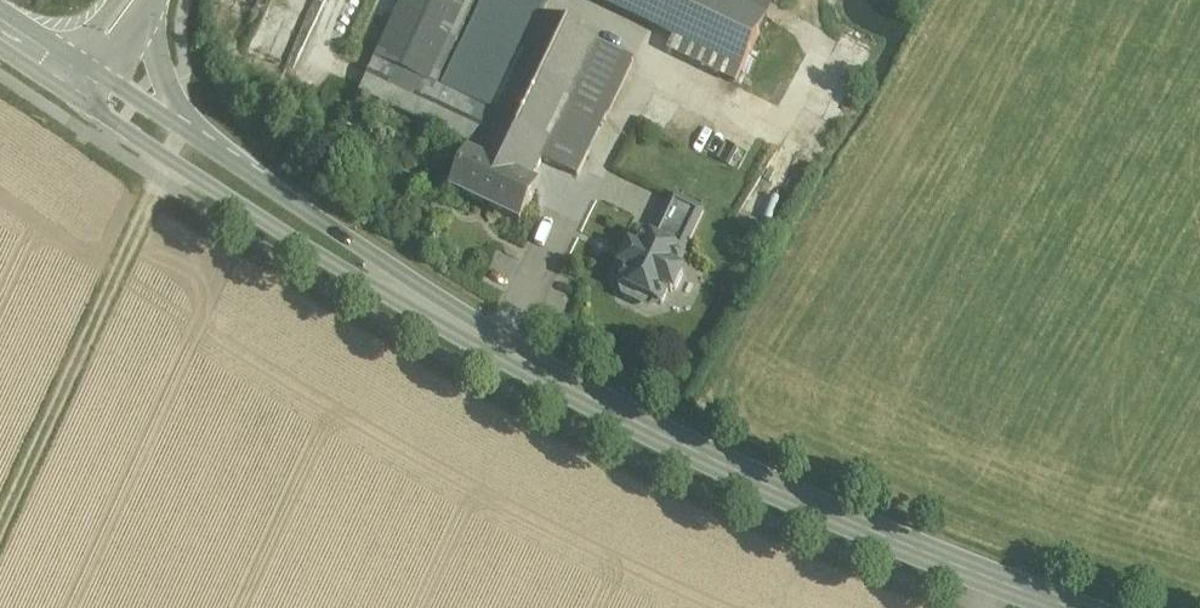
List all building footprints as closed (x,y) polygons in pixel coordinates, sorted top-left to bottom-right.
[(374,57),(426,81),(464,0),(401,0),(374,57)] [(507,0),(461,97),(492,112),(476,147),(471,157),(529,185),(547,147),(596,42),(507,0)] [(651,24),(662,0),(600,0),(651,24)] [(689,0),(662,0),(651,24),(650,27),(742,70),(759,33),(689,0)] [(759,33),(775,0),(689,0),(759,33)] [(634,59),(596,42),(547,147),(584,165),(634,59)] [(426,81),(374,57),(358,92),(476,147),(492,112),(426,81)] [(471,157),(469,156),(453,191),(521,223),(538,189),(529,185),(471,157)] [(704,213),(673,198),(653,240),(683,255),(704,213)] [(653,240),(642,235),(636,250),(633,248),(628,250),(621,266),(622,270),(625,272),(618,286),(620,287),(619,289),(622,298),(631,302),(640,299),(641,297),(661,306),(668,292),(671,294),(676,292),(683,276),(682,272),(679,270),(686,256),(683,255),(653,240)]
